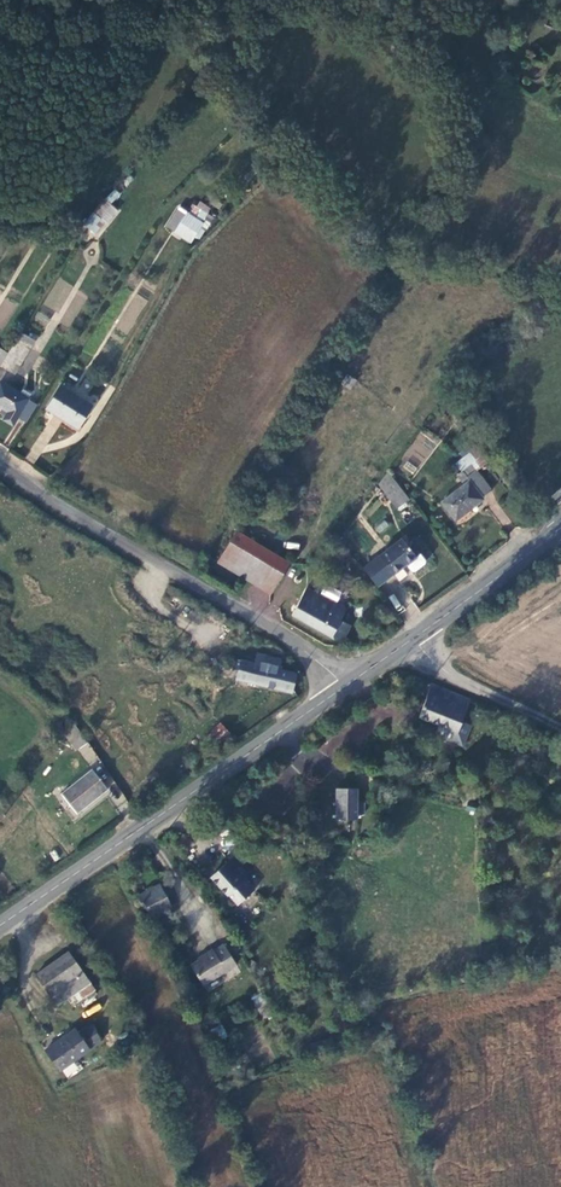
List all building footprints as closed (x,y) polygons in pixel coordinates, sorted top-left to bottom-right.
[(103,198),(83,224),(99,237),(120,211),(103,198)] [(197,199),(190,212),(203,220),(211,207),(197,199)] [(170,231),(192,244),(207,224),(185,210),(170,231)] [(29,345),(34,337),(21,328),(15,337),(29,345)] [(15,337),(8,349),(0,362),(14,371),(29,345),(15,337)] [(0,380),(0,405),(8,410),(3,417),(12,423),(31,392),(23,387),(20,391),(0,379),(0,380)] [(61,383),(47,406),(80,426),(94,403),(61,383)] [(465,484),(443,501),(456,519),(484,498),(482,497),(493,488),(473,463),(457,474),(465,484)] [(397,507),(409,498),(388,470),(378,482),(397,507)] [(238,531),(220,562),(272,592),(291,561),(238,531)] [(380,555),(393,572),(405,563),(410,570),(413,571),(424,563),(424,560),(419,553),(415,556),(402,538),(380,555)] [(308,587),(294,614),(341,641),(350,624),(340,618),(345,608),(308,587)] [(199,619),(172,604),(167,612),(190,624),(191,622),(196,624),(199,619)] [(238,671),(230,669),(228,678),(291,693),(295,674),(278,671),(280,661),(260,655),(258,665),(241,661),(238,671)] [(431,684),(419,716),(439,724),(458,731),(462,721),(471,700),(431,684)] [(458,731),(439,724),(435,734),(462,745),(471,724),(462,721),(458,731)] [(215,744),(229,734),(222,723),(207,732),(215,744)] [(106,790),(92,771),(62,794),(75,812),(106,790)] [(354,789),(337,789),(336,819),(354,819),(354,789)] [(234,857),(213,876),(227,893),(229,891),(239,902),(255,888),(246,878),(250,874),(234,857)] [(156,883),(137,895),(138,897),(136,899),(135,900),(135,901),(135,902),(135,904),(136,905),(137,905),(138,906),(139,906),(140,906),(144,905),(152,916),(171,904),(156,883)] [(194,967),(204,982),(237,962),(224,943),(214,949),(213,947),(204,952),(205,954),(199,957),(202,962),(194,967)] [(86,983),(67,954),(37,975),(55,1004),(86,983)] [(82,1013),(85,1018),(101,1009),(98,1004),(82,1013)] [(75,1029),(44,1049),(57,1070),(100,1043),(90,1027),(78,1034),(75,1029)]
